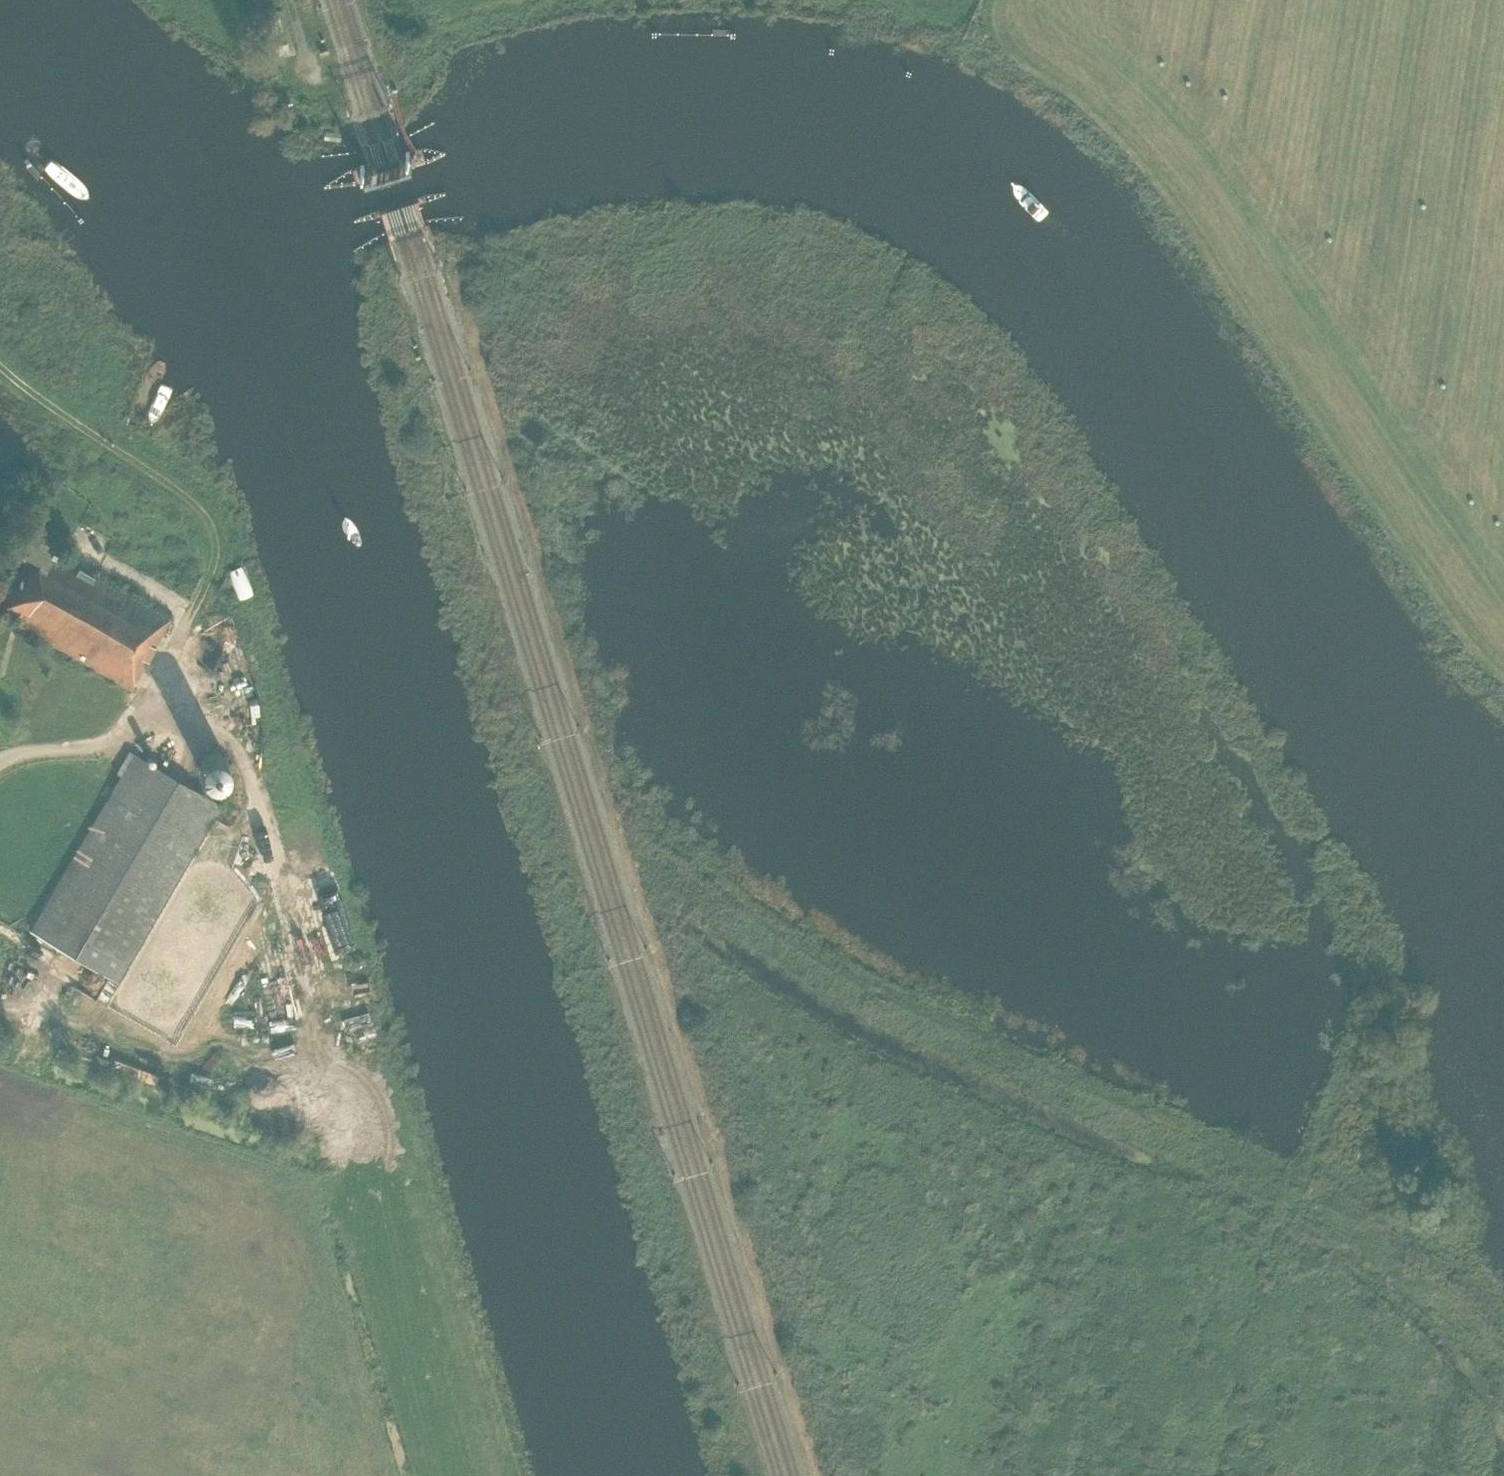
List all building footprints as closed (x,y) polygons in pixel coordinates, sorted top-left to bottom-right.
[(22,619),(18,626),(130,690),(160,638),(156,636),(165,620),(56,558),(62,548),(26,528),(13,552),(28,560),(0,609),(17,618),(18,617),(22,619)] [(116,773),(122,776),(29,930),(115,981),(220,806),(129,751),(116,773)] [(58,1017),(86,1029),(99,998),(72,986),(58,1017)]
